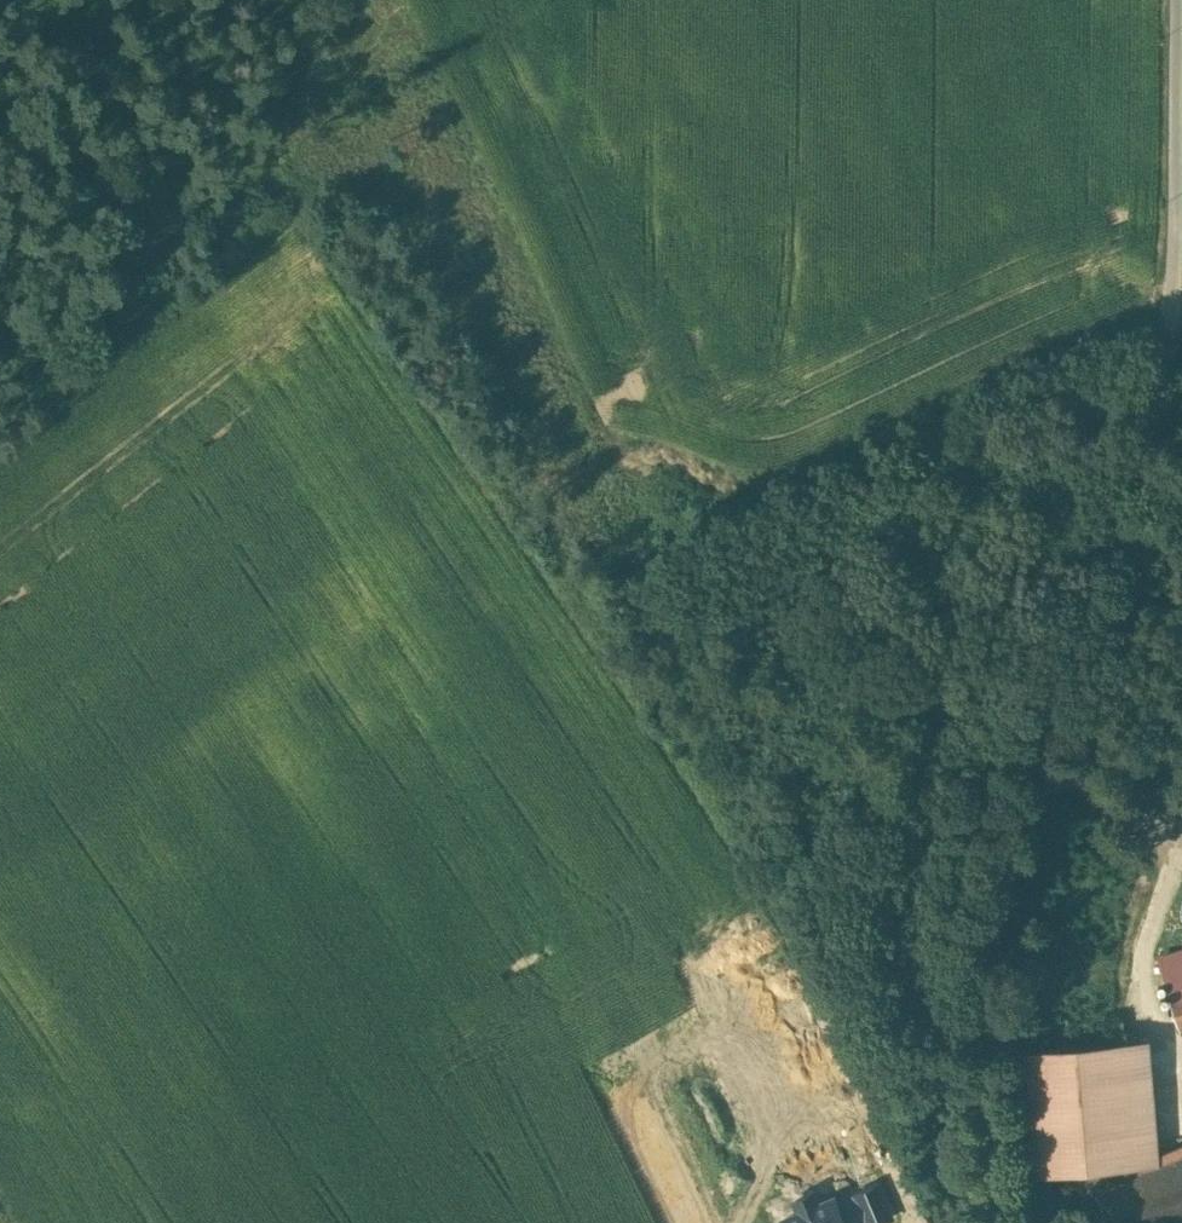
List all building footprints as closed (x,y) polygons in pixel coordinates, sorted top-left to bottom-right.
[(1158,959),(1181,1028),(1181,951),(1158,959)] [(1160,1161),(1149,1040),(1028,1050),(1039,1172),(1160,1161)] [(1098,1193),(1111,1222),(1181,1222),(1181,1157),(1098,1193)]
